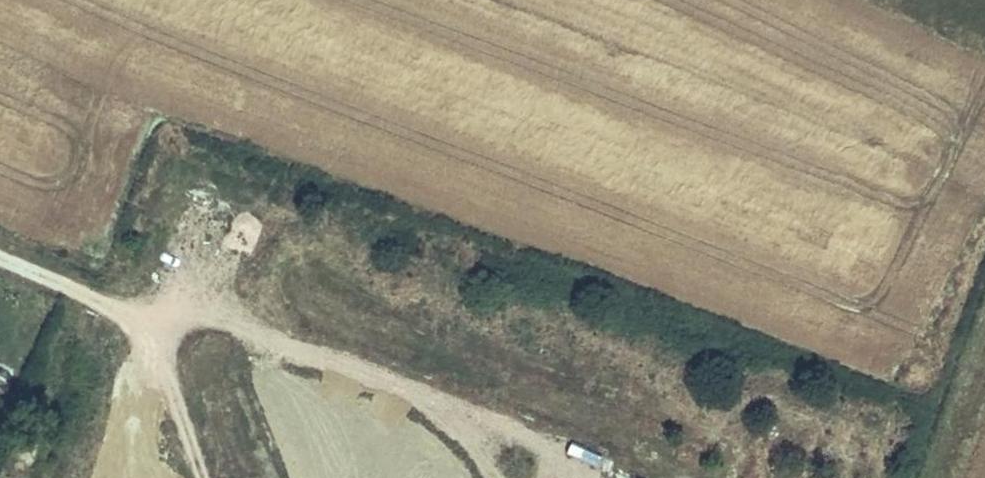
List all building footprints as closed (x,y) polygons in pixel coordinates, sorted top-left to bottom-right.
[(194,233),(205,205),(195,201),(184,229),(194,233)]
